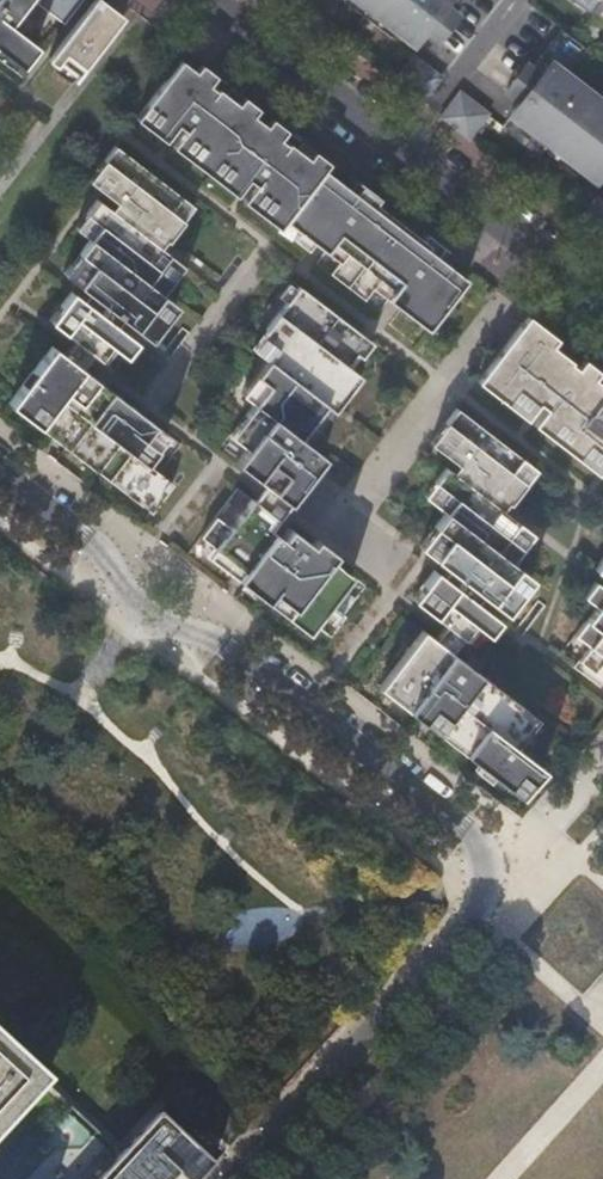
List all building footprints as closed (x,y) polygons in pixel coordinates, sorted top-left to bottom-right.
[(20,67),(36,46),(8,25),(27,0),(0,0),(0,52),(20,67)] [(64,24),(82,0),(32,0),(64,24)] [(413,44),(424,30),(442,6),(451,13),(461,0),(356,0),(413,44)] [(50,57),(77,77),(119,22),(92,2),(50,57)] [(456,17),(451,13),(442,6),(424,30),(438,40),(456,17)] [(562,28),(530,70),(539,77),(521,100),(510,114),(595,179),(602,169),(602,103),(566,75),(587,48),(562,28)] [(413,56),(393,81),(421,103),(441,77),(413,56)] [(205,78),(181,60),(136,119),(165,141),(178,125),(185,130),(183,133),(203,148),(192,162),(207,174),(218,160),(232,170),(221,184),(236,196),(249,179),(256,185),(254,187),(275,203),(264,217),(279,229),(285,221),(313,242),(321,232),(333,241),(325,252),(339,263),(330,274),(365,301),(374,289),(388,300),(393,293),(405,302),(400,309),(434,336),(473,284),(438,257),(382,214),(334,178),(291,145),(288,143),(286,145),(279,140),(281,137),(248,112),(217,88),(215,91),(208,85),(210,83),(205,78)] [(539,77),(530,70),(525,66),(507,90),(521,100),(539,77)] [(459,92),(440,117),(468,138),(487,113),(459,92)] [(203,148),(183,133),(172,147),(192,162),(203,148)] [(169,209),(180,195),(115,145),(104,160),(119,172),(103,191),(119,204),(114,211),(97,198),(86,213),(100,224),(89,239),(78,253),(92,264),(77,284),(93,297),(88,304),(72,291),(60,306),(74,317),(63,331),(99,359),(110,345),(125,356),(137,341),(115,324),(121,317),(149,340),(166,319),(151,308),(162,293),(173,279),(158,268),(169,254),(152,241),(158,234),(168,241),(183,220),(169,209)] [(119,172),(104,160),(88,180),(103,191),(119,172)] [(232,170),(218,160),(207,174),(221,184),(232,170)] [(275,203),(254,187),(243,202),(264,217),(275,203)] [(194,206),(180,195),(169,209),(183,220),(194,206)] [(577,222),(602,242),(602,203),(596,197),(577,222)] [(100,224),(86,213),(75,228),(89,239),(100,224)] [(333,241),(321,232),(313,242),(325,252),(333,241)] [(92,264),(78,253),(63,273),(77,284),(92,264)] [(184,265),(169,254),(158,268),(173,279),(184,265)] [(297,286),(264,329),(280,341),(267,359),(254,375),(267,385),(252,404),(243,415),(258,427),(244,447),(232,462),(286,503),(306,476),(312,480),(314,477),(304,469),(318,452),(298,438),(340,383),(351,369),(346,366),(355,352),(328,331),(336,320),(348,329),(351,326),(314,298),(297,286)] [(374,289),(365,301),(379,312),(388,300),(374,289)] [(176,304),(162,293),(151,308),(166,319),(176,304)] [(405,302),(393,293),(388,300),(400,309),(405,302)] [(74,317),(60,306),(49,320),(63,331),(74,317)] [(336,320),(328,331),(355,352),(360,356),(371,342),(351,326),(348,329),(336,320)] [(522,322),(477,382),(506,405),(507,404),(517,390),(531,400),(520,414),(519,415),(526,420),(537,405),(544,410),(533,426),(548,437),(549,437),(559,423),(571,433),(561,446),(561,447),(577,459),(578,459),(589,444),(601,454),(590,468),(596,473),(602,464),(602,384),(591,375),(538,335),(522,322)] [(264,329),(250,347),(267,359),(280,341),(264,329)] [(166,434),(52,346),(7,403),(51,437),(61,423),(74,433),(64,447),(136,502),(147,488),(161,499),(172,484),(144,462),(166,434)] [(343,386),(354,372),(351,369),(340,383),(343,386)] [(267,385),(254,375),(240,394),(252,404),(267,385)] [(531,400),(517,390),(507,404),(520,414),(531,400)] [(521,457),(456,407),(444,422),(458,433),(443,453),(457,464),(451,471),(445,466),(433,481),(454,498),(432,526),(447,537),(431,557),(445,567),(439,574),(433,569),(421,584),(443,601),(432,615),(462,638),(472,624),(487,635),(498,620),(474,601),(480,594),(504,613),(520,592),(506,581),(517,566),(510,561),(521,547),(507,536),(517,522),(501,509),(506,502),(508,503),(524,482),(510,471),(521,457)] [(258,427),(243,415),(229,435),(244,447),(258,427)] [(458,433),(444,422),(429,442),(443,453),(458,433)] [(61,423),(51,437),(64,447),(74,433),(61,423)] [(559,423),(549,437),(561,446),(571,433),(559,423)] [(601,454),(589,444),(578,459),(590,468),(601,454)] [(327,460),(318,452),(304,469),(314,477),(327,460)] [(535,468),(521,457),(510,471),(524,482),(535,468)] [(276,518),(251,499),(229,527),(215,517),(199,537),(251,576),(244,585),(286,617),(292,608),(328,635),(343,615),(329,604),(351,576),(288,527),(280,537),(268,528),(276,518)] [(288,527),(276,518),(268,528),(280,537),(288,527)] [(532,533),(517,522),(507,536),(521,547),(532,533)] [(594,569),(602,577),(602,557),(594,569)] [(531,577),(517,566),(506,581),(520,592),(531,577)] [(594,581),(582,597),(596,607),(574,635),(589,646),(578,660),(602,679),(602,677),(602,588),(594,581)] [(443,601),(421,584),(410,598),(432,615),(443,601)] [(487,635),(472,624),(462,638),(476,649),(487,635)] [(508,756),(519,741),(505,731),(516,716),(473,683),(466,691),(453,681),(459,672),(416,639),(372,697),(387,708),(397,695),(411,705),(400,719),(415,730),(425,716),(430,720),(439,727),(428,740),(500,796),(511,781),(524,791),(536,778),(508,756)] [(411,705),(397,695),(387,708),(400,719),(411,705)] [(537,718),(516,716),(505,731),(519,741),(537,718)] [(524,791),(511,781),(500,796),(518,795),(524,791)] [(41,1084),(0,1046),(0,1129),(41,1084)] [(207,1166),(151,1114),(92,1178),(194,1178),(207,1166)]
